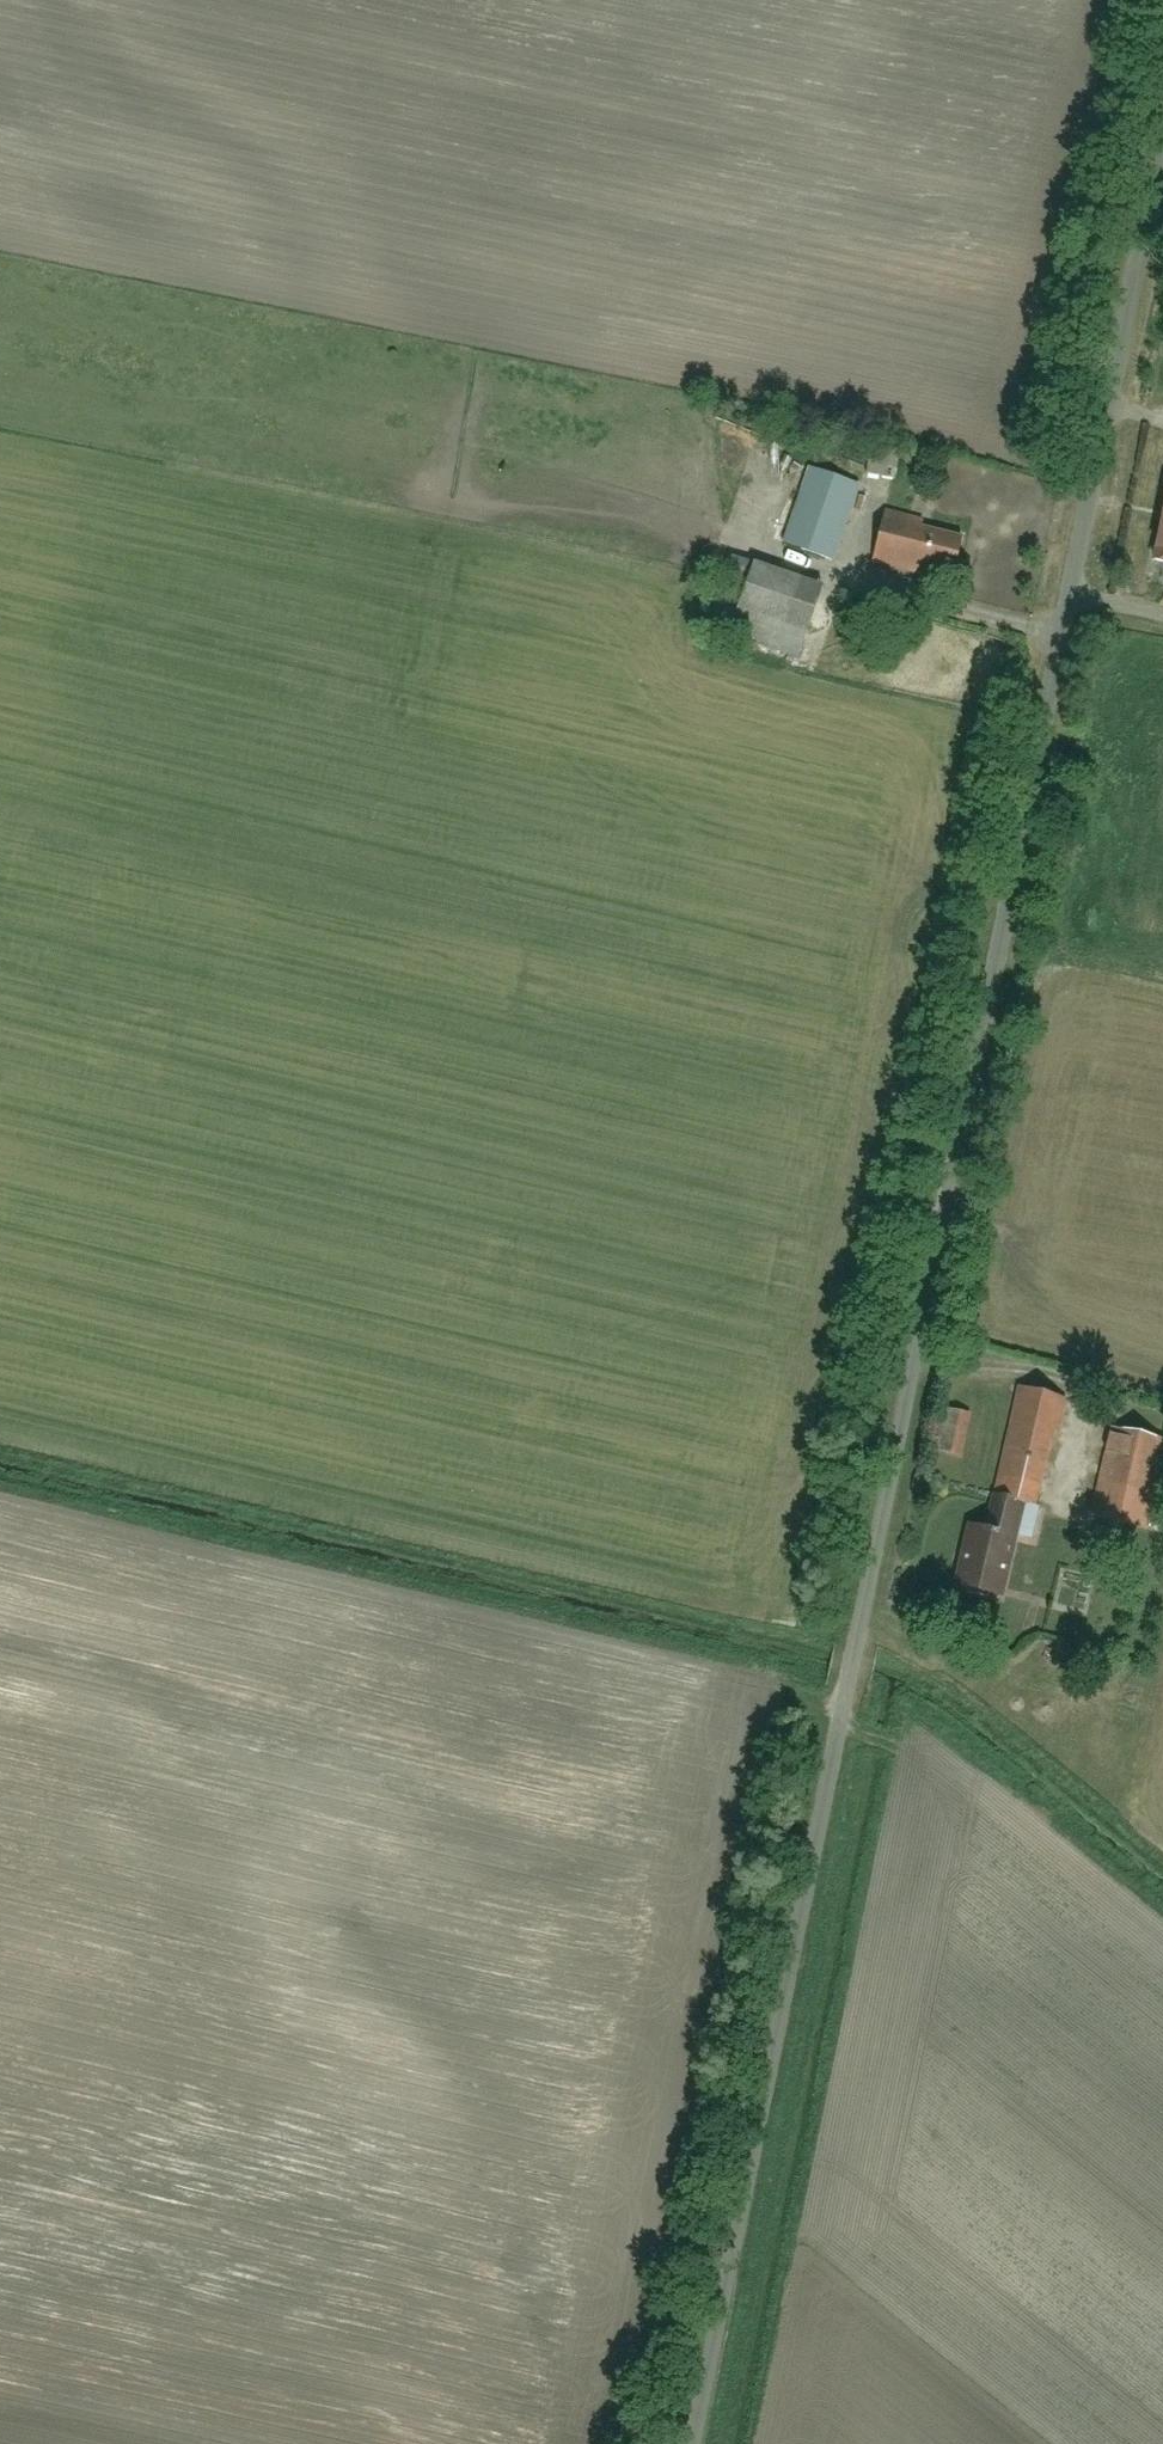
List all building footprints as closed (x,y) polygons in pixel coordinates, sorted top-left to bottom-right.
[(785,544),(835,555),(849,486),(800,476),(785,544)] [(939,531),(941,522),(887,508),(872,569),(921,581),(926,563),(961,572),(969,539),(939,531)] [(825,575),(760,557),(737,640),(802,658),(825,575)] [(1069,1398),(1023,1386),(991,1519),(988,1519),(971,1515),(956,1579),(999,1589),(1014,1528),(1015,1524),(1020,1502),(1043,1508),(1069,1398)] [(973,1414),(950,1409),(941,1453),(964,1458),(973,1414)] [(1115,1425),(1093,1516),(1149,1530),(1162,1469),(1162,1437),(1115,1425)]
